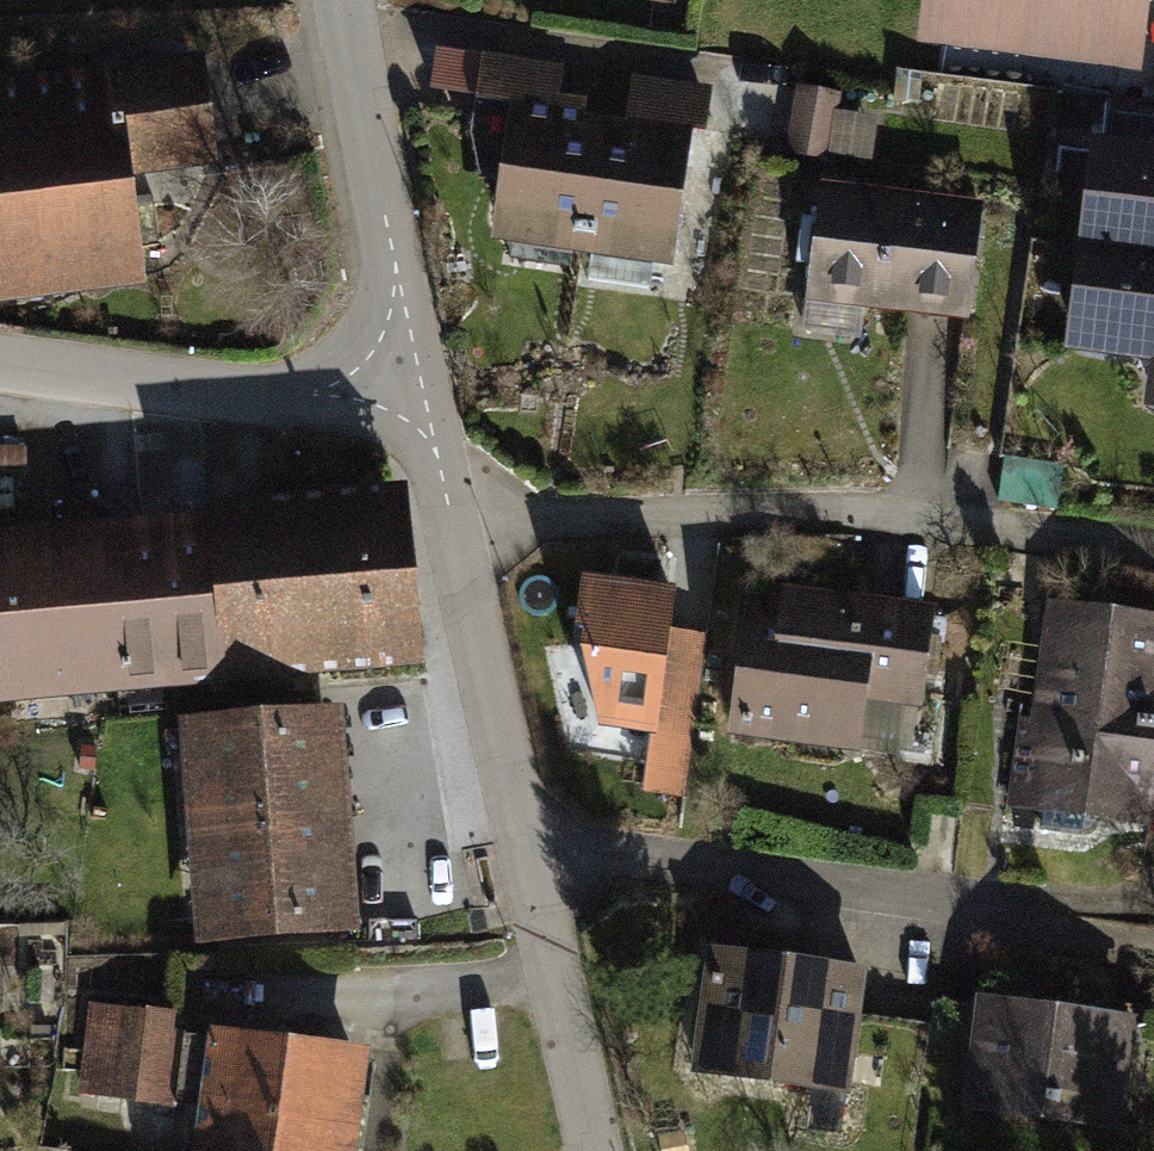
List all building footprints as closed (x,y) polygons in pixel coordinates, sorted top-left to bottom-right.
[(1121,57),(1129,0),(911,0),(907,28),(1121,57)] [(190,53),(101,66),(117,180),(207,167),(190,53)] [(0,81),(0,301),(133,282),(117,180),(101,66),(0,81)] [(692,122),(509,96),(492,222),(674,248),(692,122)] [(1089,133),(1065,340),(1153,350),(1147,404),(1153,405),(1153,140),(1089,133)] [(795,307),(962,329),(977,213),(811,191),(795,307)] [(0,524),(0,700),(406,656),(386,482),(0,524)] [(675,587),(578,573),(568,640),(593,718),(651,727),(642,794),(683,800),(707,633),(669,627),(675,587)] [(920,714),(932,623),(752,599),(734,731),(868,748),(873,708),(920,714)] [(1037,605),(1018,808),(1153,821),(1153,616),(1037,605)] [(340,699),(164,715),(184,940),(360,924),(340,699)] [(831,1089),(851,971),(702,946),(682,1064),(831,1089)] [(1129,1015),(971,996),(957,1114),(1115,1132),(1129,1015)] [(171,1010),(81,1005),(76,1098),(166,1103),(171,1010)] [(197,1038),(184,1150),(345,1150),(357,1057),(197,1038)]
